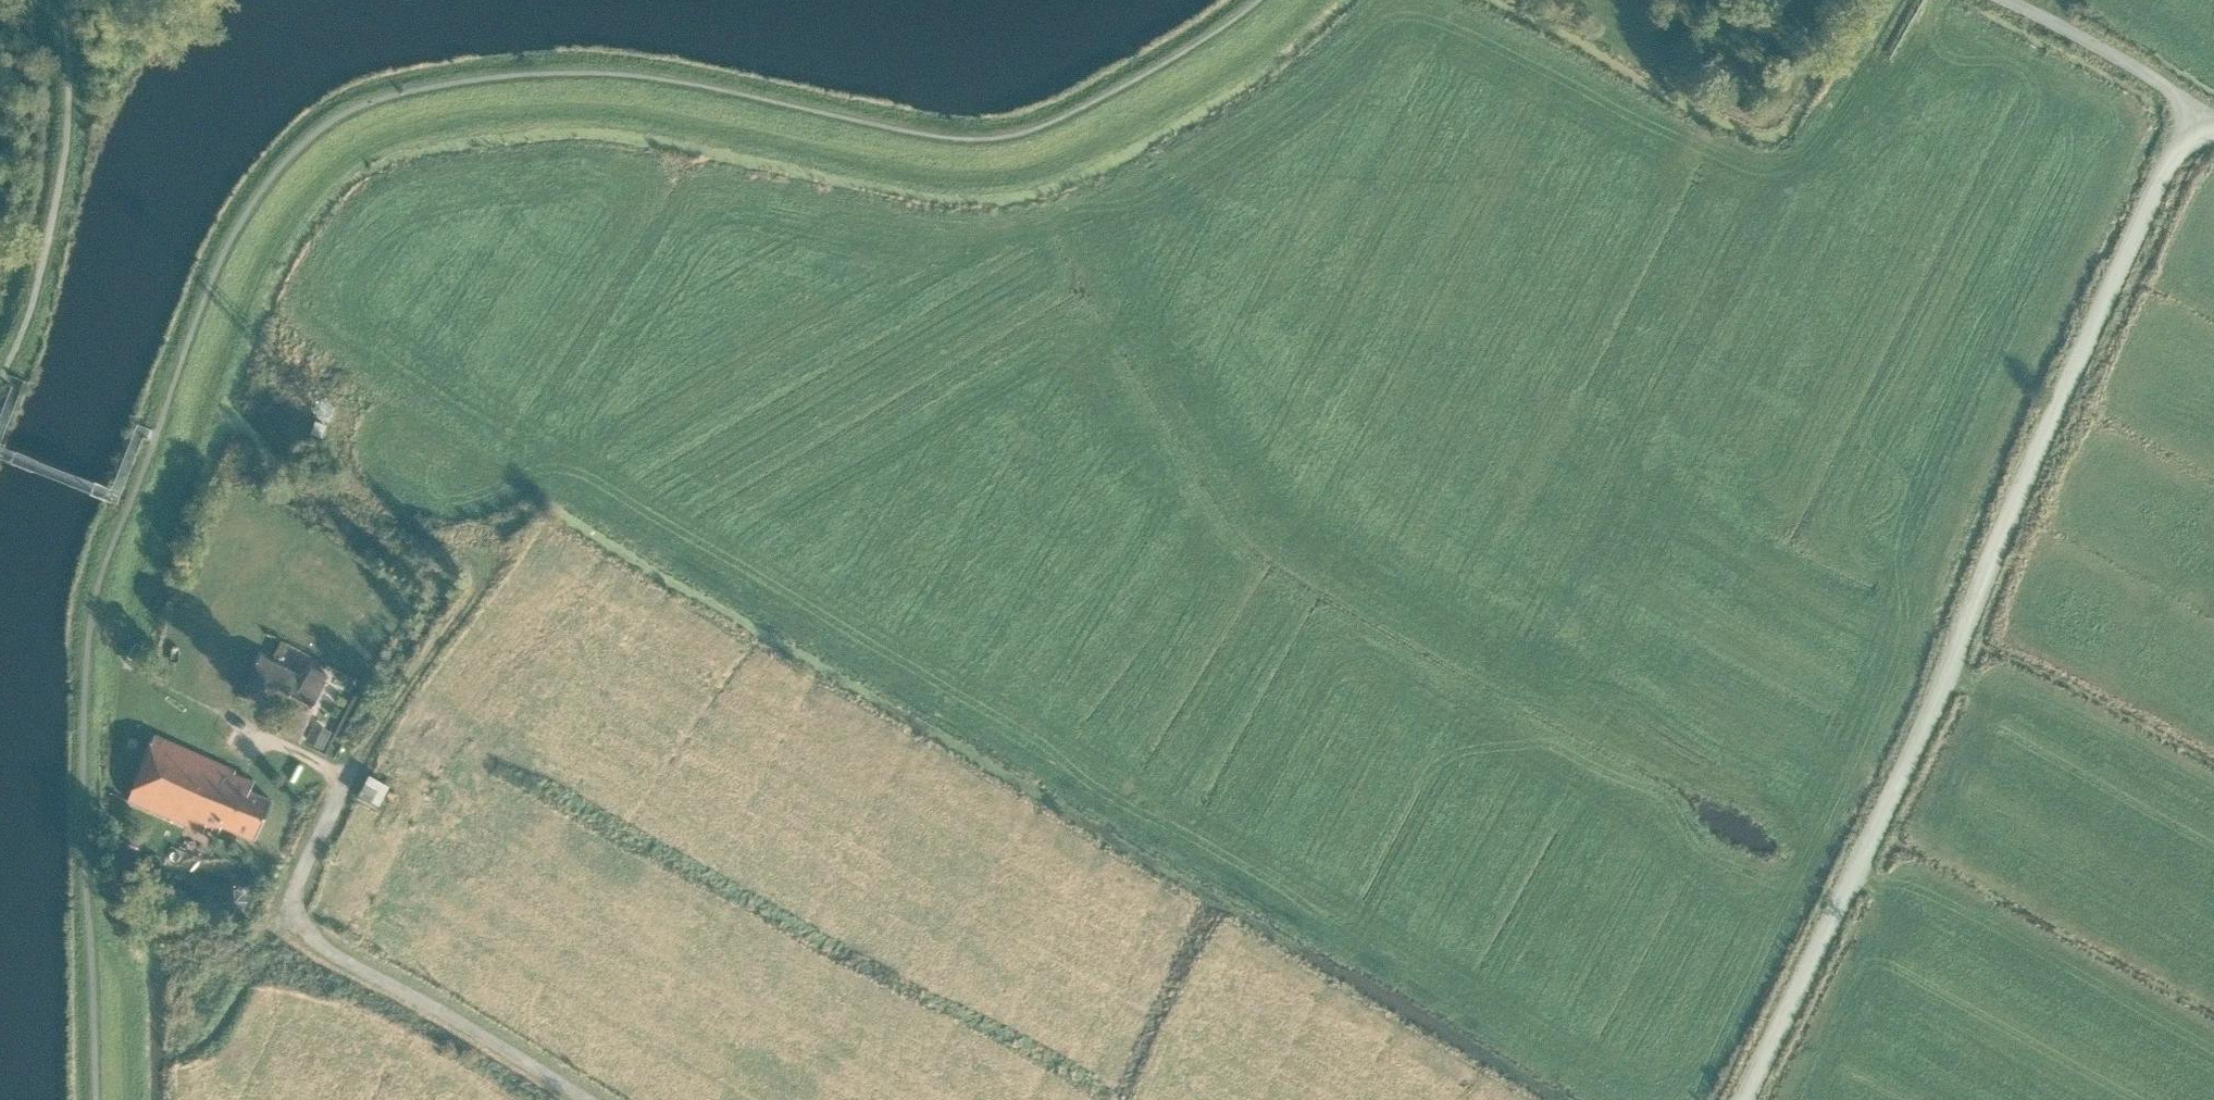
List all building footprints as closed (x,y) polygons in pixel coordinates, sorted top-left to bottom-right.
[(328,694),(259,658),(232,710),(300,746),(328,694)] [(278,795),(154,737),(125,799),(249,856),(278,795)] [(358,794),(378,804),(388,784),(368,774),(358,794)]
